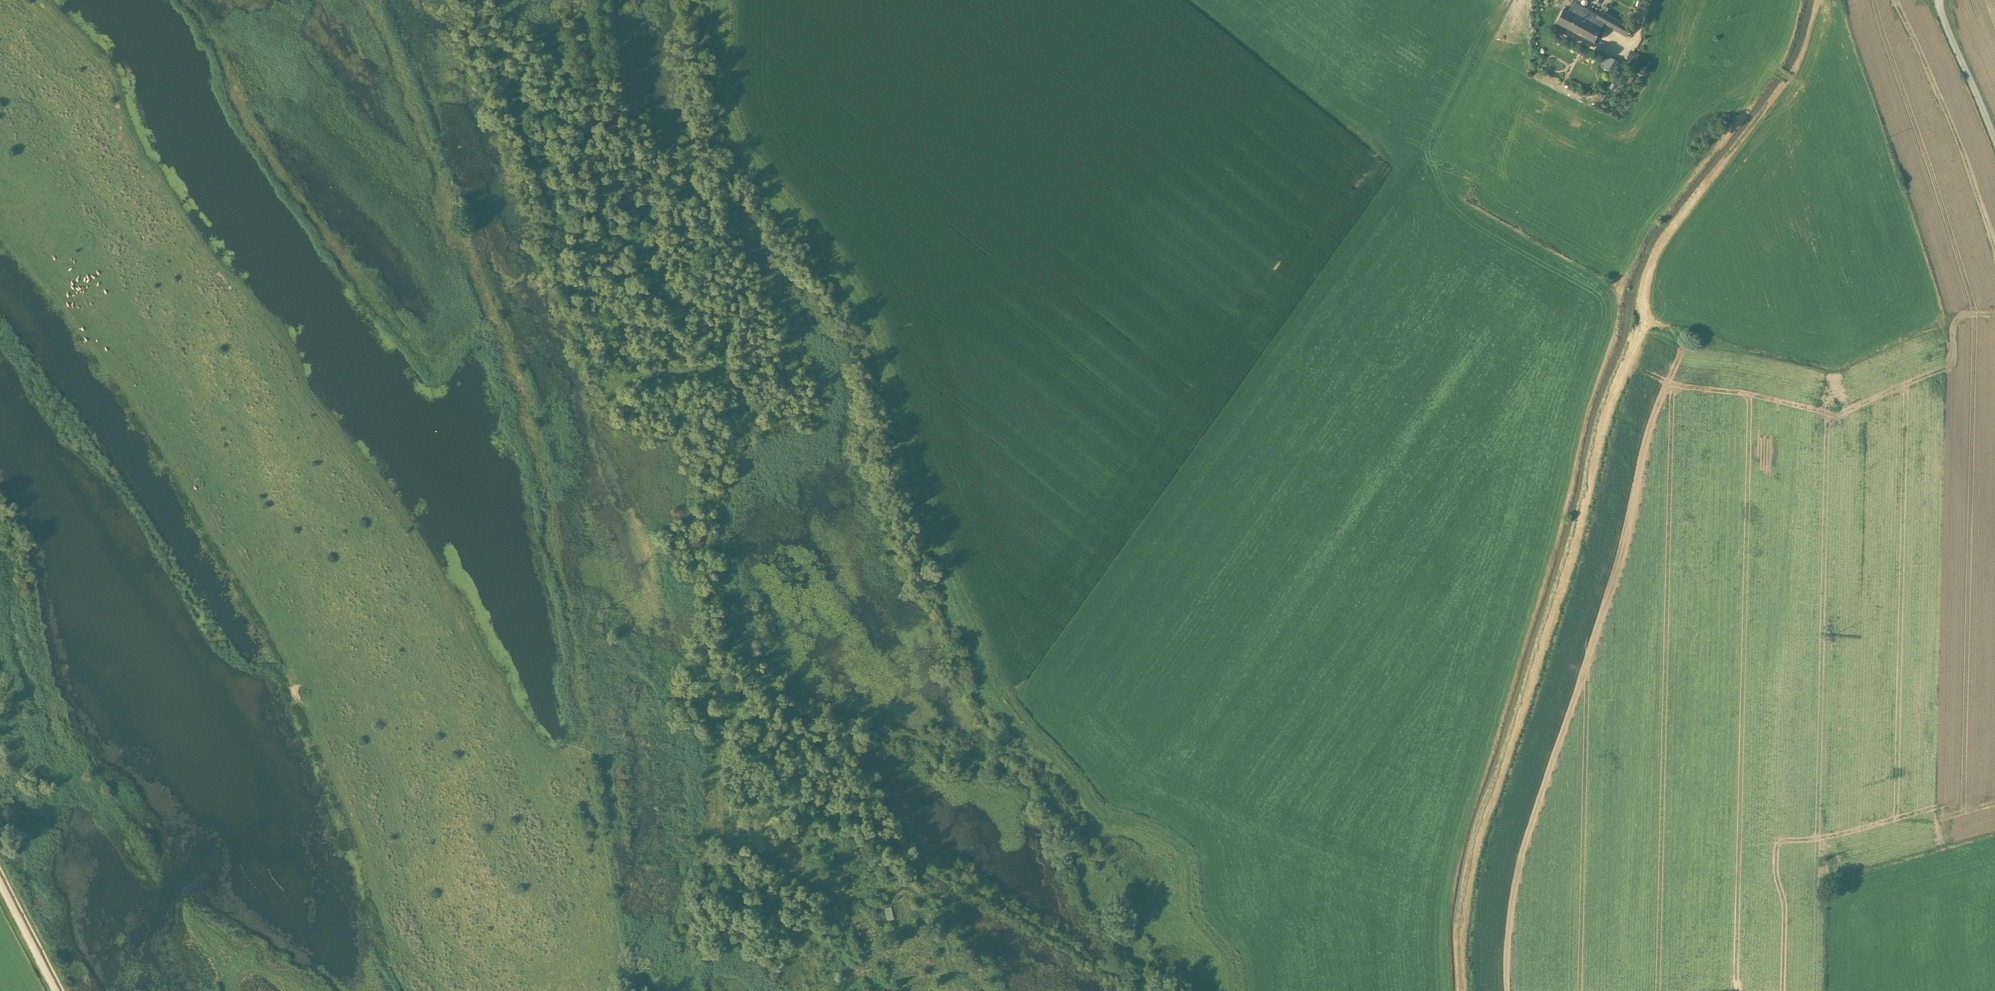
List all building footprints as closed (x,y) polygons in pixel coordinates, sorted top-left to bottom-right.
[(1598,16),(1574,3),(1570,10),(1565,8),(1558,21),(1555,28),(1563,32),(1566,26),(1595,41),(1602,27),(1604,23),(1606,20),(1598,16)] [(1632,27),(1601,10),(1598,16),(1606,20),(1604,23),(1627,36),(1632,27)] [(1620,63),(1611,57),(1605,68),(1614,73),(1620,63)] [(893,918),(890,907),(884,908),(886,919),(893,918)]
